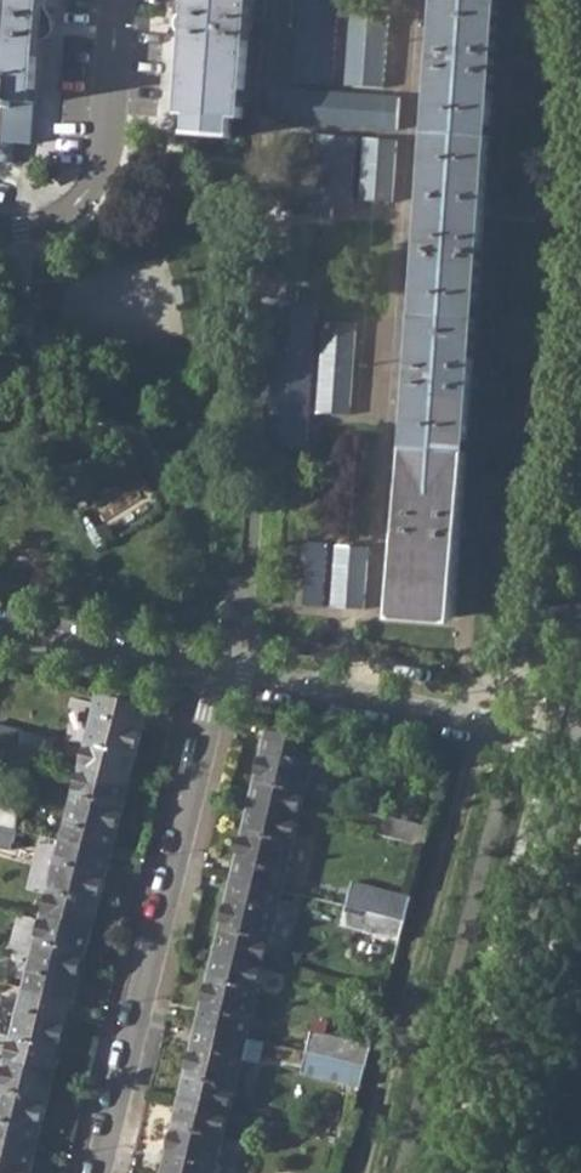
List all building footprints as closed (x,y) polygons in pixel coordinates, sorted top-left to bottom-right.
[(42,0),(0,0),(0,162),(12,163),(14,143),(30,145),(39,42),(48,35),(50,27),(48,21),(40,16),(42,0)] [(251,0),(189,0),(188,9),(177,14),(172,20),(172,27),(180,35),(187,36),(182,112),(194,113),(193,131),(229,134),(230,116),(243,117),(251,0)] [(295,80),(332,82),(337,0),(300,0),(295,80)] [(395,610),(455,613),(499,0),(437,0),(395,610)] [(384,86),(389,15),(351,13),(346,83),(384,86)] [(400,97),(277,89),(274,118),(397,128),(400,97)] [(317,134),(312,213),(331,215),(332,210),(351,211),(357,137),(317,134)] [(393,200),(397,138),(365,137),(361,198),(393,200)] [(279,289),(268,443),(287,444),(286,448),(307,449),(317,306),(296,304),(297,291),(279,289)] [(325,320),(318,410),(349,413),(357,322),(325,320)] [(310,539),(305,603),(324,604),(328,540),(310,539)] [(337,542),(333,604),(363,607),(368,545),(337,542)] [(79,767),(130,780),(149,704),(97,691),(79,767)] [(40,757),(45,737),(0,726),(0,746),(40,757)] [(248,805),(300,817),(319,741),(268,729),(248,805)] [(61,839),(112,851),(130,780),(79,767),(61,839)] [(231,878),(282,890),(300,817),(248,805),(231,878)] [(380,837),(425,847),(430,829),(386,818),(380,837)] [(13,848),(19,829),(2,825),(0,824),(0,844),(13,848)] [(42,912),(93,925),(112,851),(61,839),(42,912)] [(214,952),(265,964),(282,890),(231,878),(214,952)] [(342,927),(401,942),(406,919),(349,906),(342,927)] [(24,986),(75,999),(93,925),(42,912),(24,986)] [(197,1026),(247,1038),(265,964),(214,952),(197,1026)] [(5,1060),(56,1072),(75,999),(24,986),(5,1060)] [(179,1100),(230,1112),(247,1038),(197,1026),(179,1100)] [(309,1051),(367,1066),(373,1045),(314,1031),(309,1051)] [(303,1073),(362,1087),(367,1066),(309,1051),(303,1073)] [(37,1146),(56,1072),(5,1060),(0,1081),(0,1137),(37,1146)] [(230,1112),(179,1100),(162,1172),(215,1172),(230,1112)] [(37,1146),(0,1137),(0,1172),(30,1172),(37,1146)]
